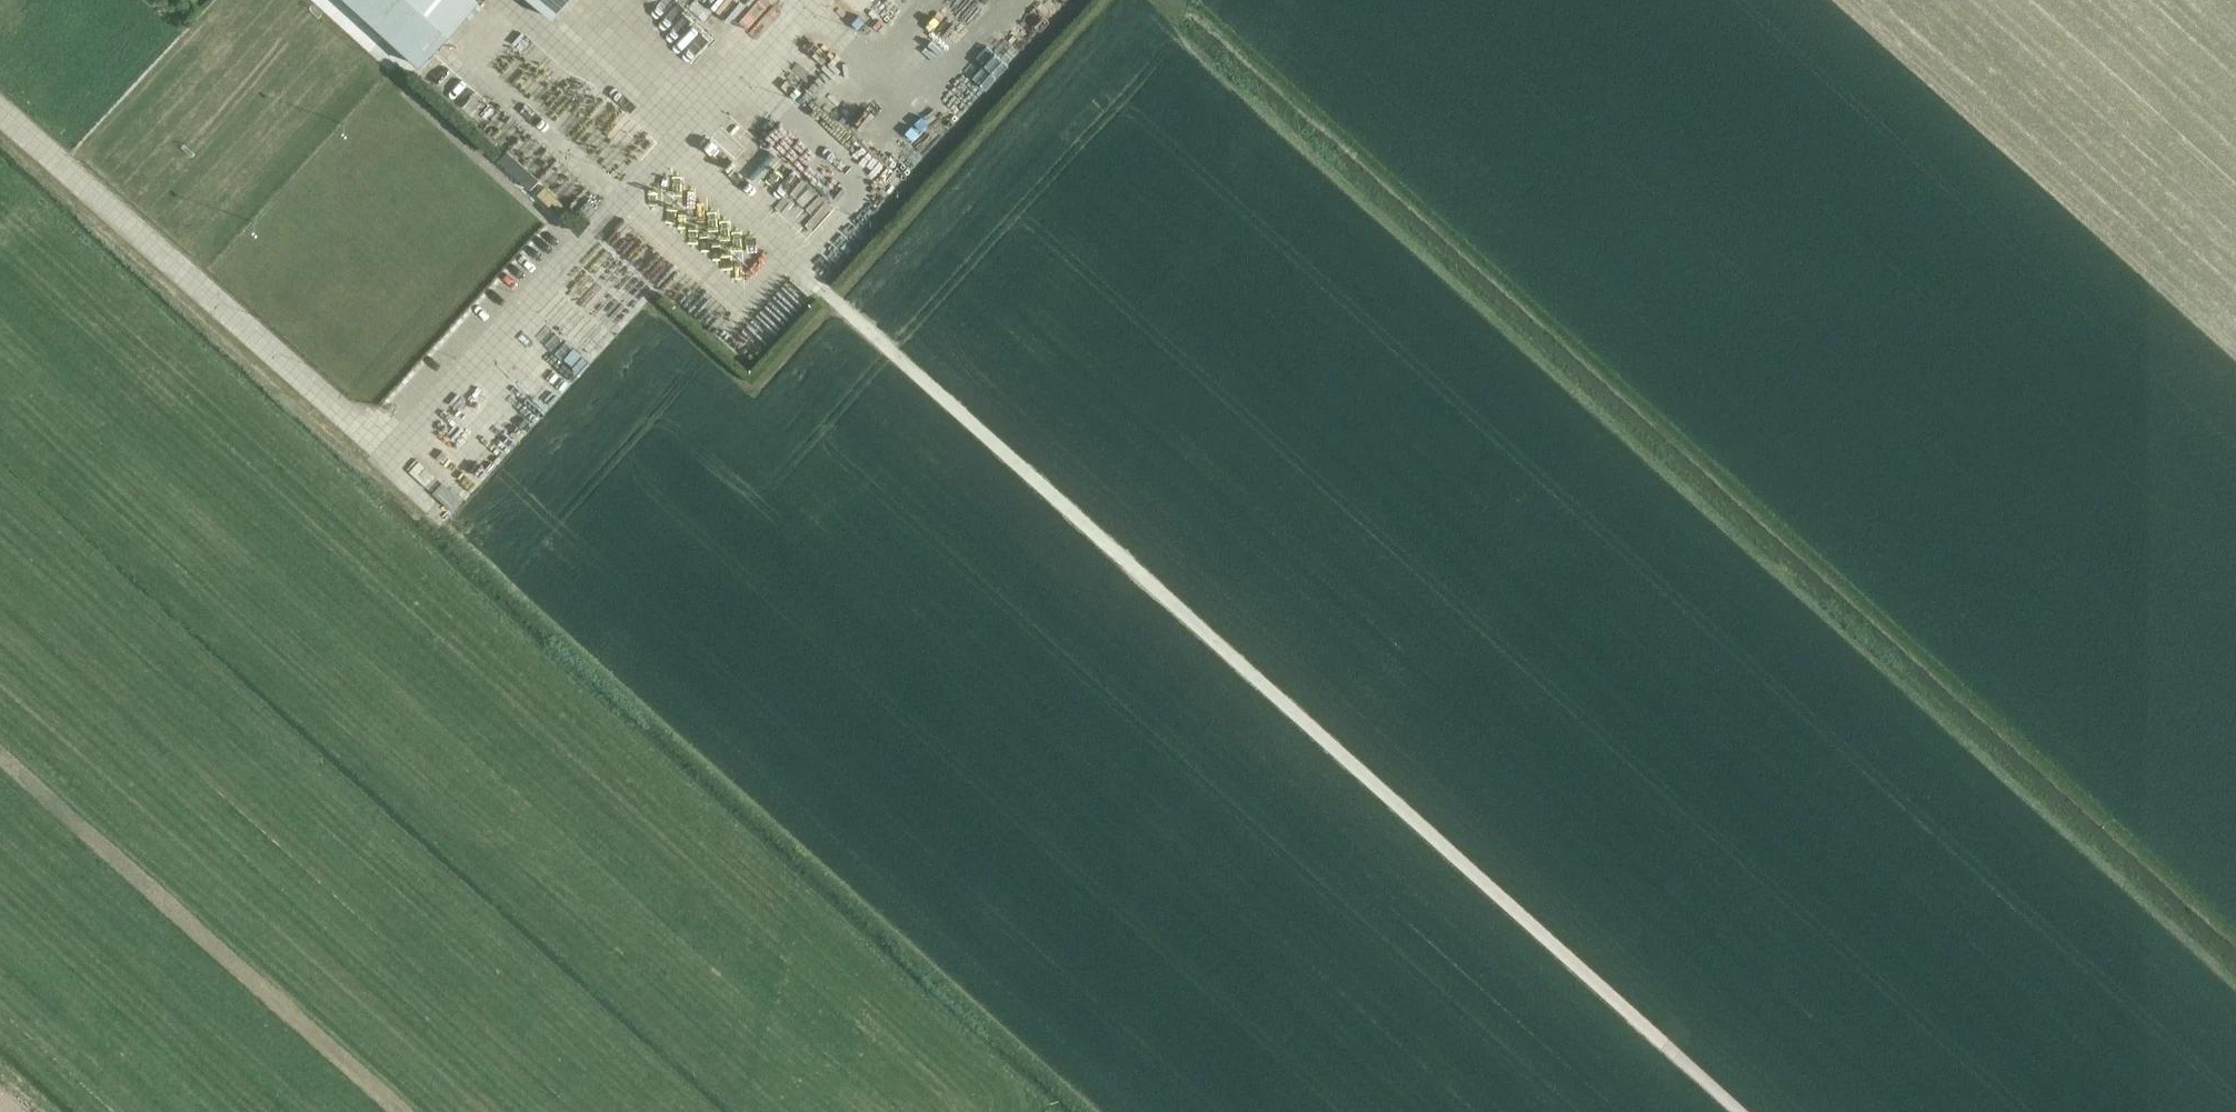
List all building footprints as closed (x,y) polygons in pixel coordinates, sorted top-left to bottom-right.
[(419,65),(478,0),(348,0),(419,65)] [(552,17),(568,0),(533,0),(552,17)]
